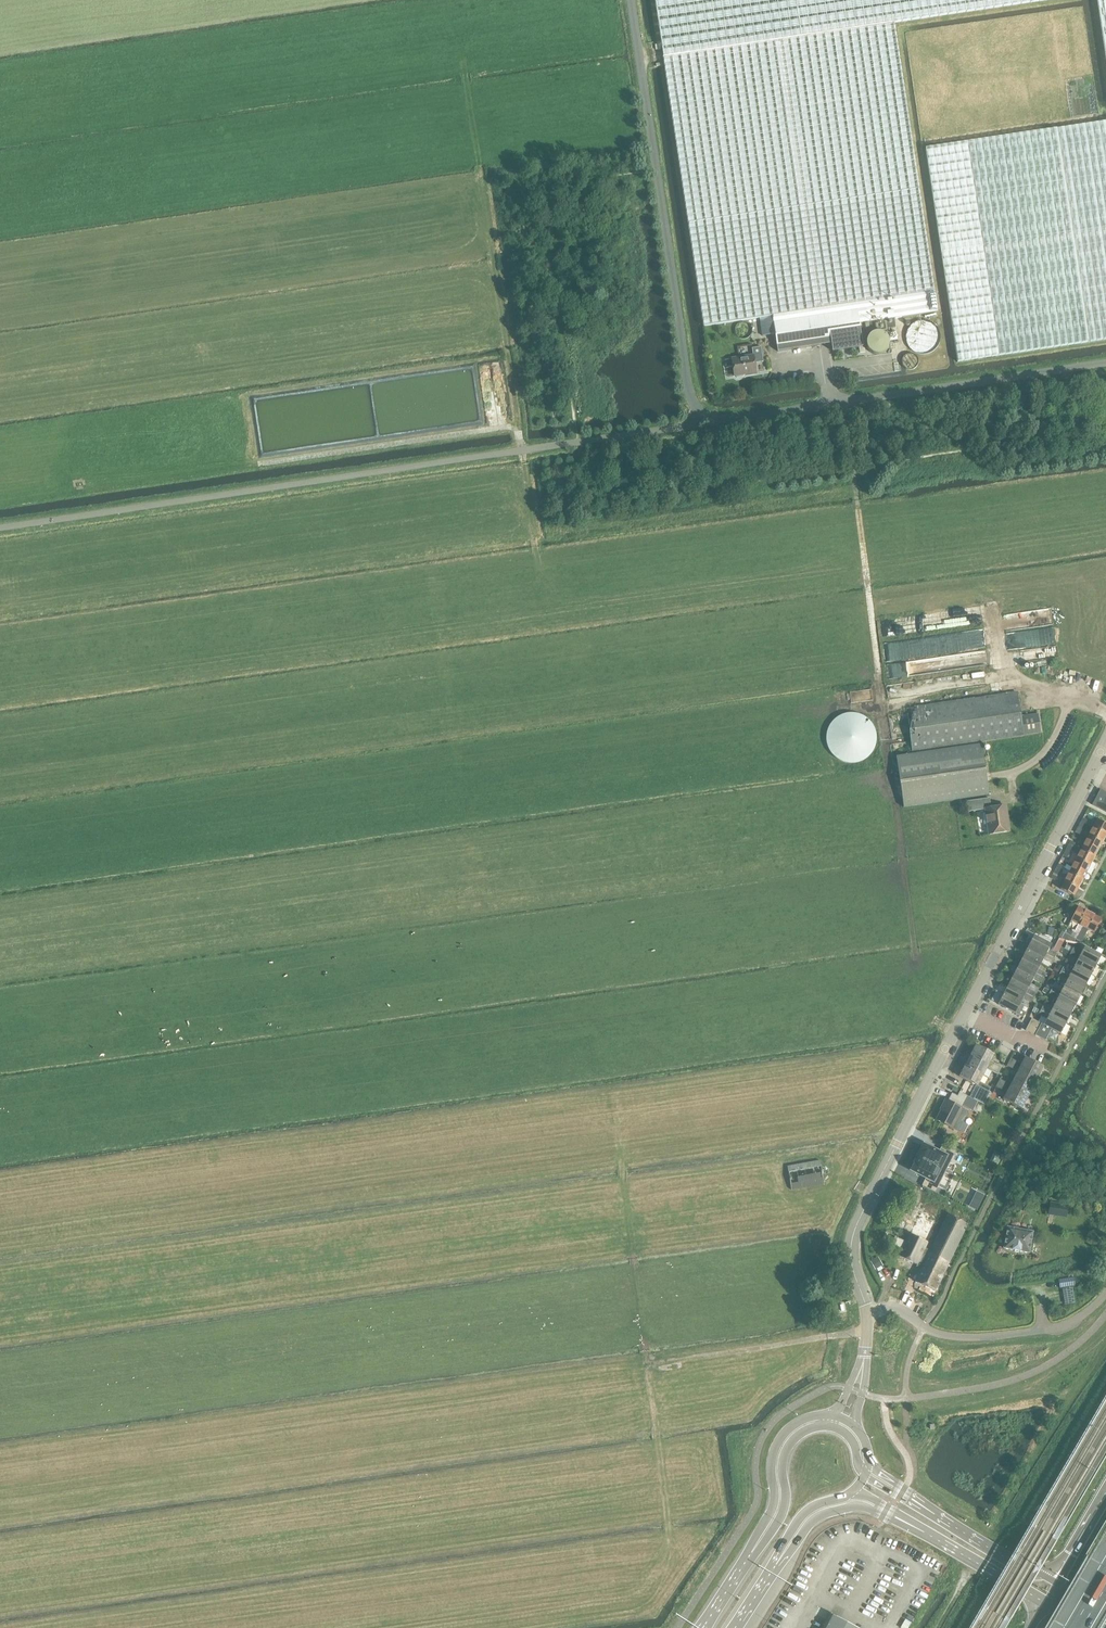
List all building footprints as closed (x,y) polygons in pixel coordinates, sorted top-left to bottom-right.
[(663,51),(801,30),(802,37),(894,24),(894,22),(1044,0),(655,0),(663,51)] [(1105,61),(1105,0),(1097,0),(1105,61)] [(801,30),(663,51),(664,58),(688,223),(704,327),(759,318),(765,317),(772,316),(935,292),(919,188),(894,24),(802,37),(801,30)] [(926,148),(958,361),(1105,340),(1105,121),(926,148)] [(772,316),(765,317),(766,325),(767,335),(775,333),(777,346),(778,351),(819,345),(819,340),(827,338),(828,344),(832,343),(833,351),(863,347),(861,333),(860,324),(867,323),(886,320),(891,319),(938,312),(935,292),(772,316)] [(886,320),(867,323),(868,331),(892,327),(891,319),(886,320)] [(940,346),(941,344),(942,339),(941,336),(941,333),(939,330),(938,328),(935,325),(932,323),(927,322),(923,322),(919,323),(916,324),(911,328),(909,331),(908,335),(908,338),(908,342),(909,345),(910,347),(912,350),(913,351),(915,353),(918,354),(920,355),(923,356),(927,356),(930,355),(933,354),(935,352),(937,350),(939,348),(940,346)] [(869,332),(870,352),(888,351),(888,332),(869,332)] [(732,359),(734,375),(756,372),(755,363),(763,362),(761,347),(752,348),(753,355),(732,359)] [(1002,613),(1004,628),(1053,624),(1052,608),(1002,613)] [(1016,692),(906,709),(913,754),(1023,737),(1022,736),(1040,733),(1037,714),(1020,717),(1016,692)] [(875,737),(875,736),(875,732),(874,727),(872,723),(868,718),(864,714),(860,712),(856,711),(850,710),(844,711),(840,712),(836,714),(832,717),(828,721),(825,725),(824,730),(823,736),(824,741),(825,745),(827,750),(830,754),(834,757),(838,760),(843,761),(848,762),(854,762),(858,761),(864,758),(867,755),(870,752),(873,747),(875,742),(875,737)] [(981,744),(896,757),(903,808),(956,800),(989,795),(981,744)] [(1099,808),(1105,795),(1105,792),(1100,789),(1092,805),(1099,808)] [(988,835),(1009,832),(1005,806),(990,808),(989,798),(966,802),(968,812),(985,809),(988,835)] [(1083,827),(1087,820),(1082,817),(1078,825),(1083,827)] [(1091,831),(1104,838),(1105,835),(1105,824),(1097,820),(1091,831)] [(1079,834),(1083,827),(1078,825),(1075,832),(1079,834)] [(1104,838),(1091,831),(1085,843),(1098,850),(1104,838)] [(1071,850),(1074,843),(1070,840),(1066,848),(1071,850)] [(1085,843),(1079,854),(1092,861),(1098,850),(1085,843)] [(1067,857),(1071,850),(1066,848),(1062,855),(1067,857)] [(1092,861),(1079,854),(1073,865),(1086,873),(1092,861)] [(1073,865),(1067,877),(1080,884),(1086,873),(1073,865)] [(1074,896),(1080,884),(1067,877),(1060,889),(1074,896)] [(1071,930),(1069,934),(1076,938),(1089,912),(1078,906),(1071,920),(1078,924),(1074,932),(1071,930)] [(1101,919),(1089,912),(1076,938),(1083,942),(1086,938),(1084,937),(1088,929),(1094,932),(1101,919)] [(1064,933),(1061,938),(1074,941),(1075,938),(1064,933)] [(1034,935),(1029,945),(1054,958),(1056,953),(1049,949),(1051,944),(1034,935)] [(1058,938),(1052,951),(1056,953),(1063,942),(1064,940),(1065,940),(1058,938)] [(1054,958),(1029,945),(1024,955),(1041,964),(1044,959),(1051,963),(1054,958)] [(1073,948),(1071,952),(1096,965),(1101,955),(1084,946),(1081,952),(1073,948)] [(1071,952),(1068,956),(1077,960),(1074,965),(1091,974),(1096,965),(1071,952)] [(1024,955),(1019,965),(1043,978),(1046,973),(1039,969),(1041,964),(1024,955)] [(1019,965),(1014,974),(1031,984),(1034,978),(1041,982),(1043,978),(1019,965)] [(1063,967),(1060,971),(1086,984),(1091,974),(1074,965),(1071,971),(1063,967)] [(1060,971),(1058,975),(1067,980),(1064,985),(1081,994),(1086,984),(1060,971)] [(1031,984),(1014,974),(1008,984),(1033,997),(1036,992),(1028,989),(1031,984)] [(1008,984),(1003,994),(1021,1003),(1023,999),(1030,1003),(1033,997),(1008,984)] [(1052,987),(1050,991),(1076,1004),(1081,994),(1064,985),(1061,991),(1052,987)] [(1050,991),(1048,995),(1054,998),(1051,1004),(1054,1005),(1071,1014),(1076,1004),(1050,991)] [(1024,1005),(1021,1003),(1003,994),(998,1004),(1023,1017),(1026,1012),(1022,1010),(1024,1005)] [(1042,1006),(1040,1010),(1066,1024),(1071,1014),(1054,1005),(1050,1011),(1042,1006)] [(1040,1010),(1038,1015),(1041,1016),(1038,1022),(1041,1023),(1046,1026),(1050,1029),(1060,1034),(1066,1024),(1040,1010)] [(1031,1018),(1025,1030),(1030,1033),(1036,1021),(1031,1018)] [(1036,1021),(1030,1033),(1035,1035),(1041,1023),(1038,1022),(1036,1021)] [(1041,1023),(1035,1035),(1040,1038),(1045,1040),(1047,1035),(1050,1029),(1046,1026),(1041,1023)] [(994,1054),(976,1045),(970,1055),(999,1070),(1001,1067),(990,1061),(994,1054)] [(970,1055),(965,1065),(983,1075),(986,1068),(997,1074),(999,1070),(970,1055)] [(1021,1063),(1011,1058),(1009,1061),(1038,1077),(1043,1066),(1025,1057),(1021,1063)] [(1032,1087),(1038,1077),(1009,1061),(1007,1065),(1017,1071),(1014,1078),(1032,1087)] [(987,1078),(982,1075),(983,1075),(965,1065),(959,1076),(988,1091),(990,1087),(984,1084),(987,1078)] [(1000,1079),(998,1082),(1027,1098),(1032,1087),(1014,1078),(1010,1084),(1000,1079)] [(1003,1099),(1021,1108),(1027,1098),(998,1082),(996,1086),(1006,1092),(1003,1099)] [(977,1101),(983,1105),(988,1096),(982,1093),(977,1101)] [(968,1096),(963,1105),(973,1110),(977,1101),(968,1096)] [(959,1131),(969,1111),(947,1100),(937,1119),(952,1127),(959,1131)] [(921,1152),(918,1158),(940,1169),(947,1157),(951,1159),(955,1152),(943,1145),(939,1152),(924,1144),(920,1152),(921,1152)] [(998,1164),(1002,1152),(995,1150),(991,1161),(998,1164)] [(914,1163),(910,1170),(911,1171),(926,1178),(922,1185),(934,1191),(938,1184),(934,1181),(940,1169),(918,1158),(915,1163),(914,1163)] [(823,1184),(819,1161),(787,1167),(791,1190),(823,1184)] [(978,1192),(973,1202),(979,1205),(984,1195),(978,1192)] [(1068,1218),(1070,1205),(1050,1202),(1048,1215),(1068,1218)] [(910,1235),(927,1243),(942,1211),(925,1203),(910,1235)] [(925,1248),(921,1255),(927,1258),(929,1253),(949,1262),(967,1223),(947,1213),(929,1250),(925,1248)] [(1004,1248),(1029,1252),(1032,1231),(1007,1227),(1004,1248)] [(900,1255),(917,1264),(921,1255),(925,1248),(927,1243),(910,1235),(906,1242),(895,1237),(892,1243),(903,1249),(900,1255)] [(935,1290),(949,1262),(929,1253),(927,1258),(916,1281),(935,1290)] [(870,1261),(875,1269),(882,1265),(878,1256),(870,1261)] [(1073,1276),(1058,1279),(1060,1289),(1075,1286),(1073,1276)] [(830,1613),(822,1627),(858,1627),(830,1613)]
